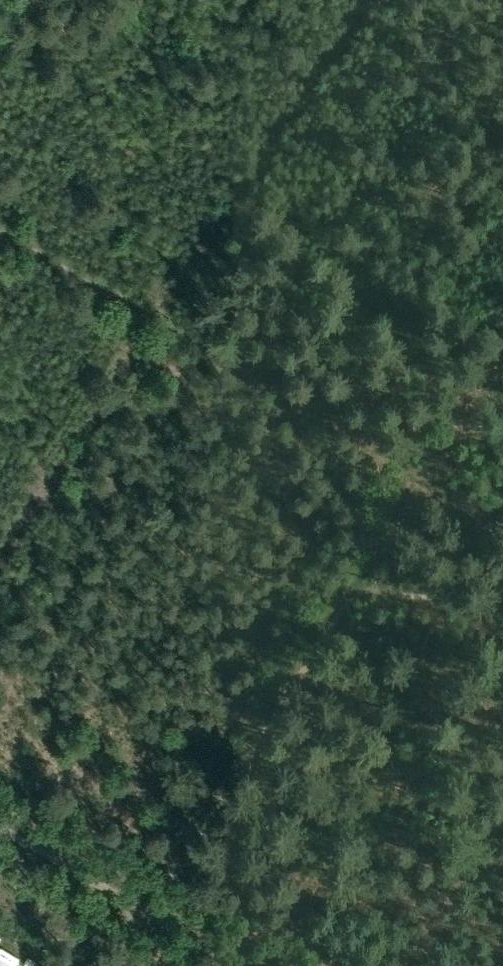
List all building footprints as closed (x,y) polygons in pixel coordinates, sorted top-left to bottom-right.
[(15,958),(0,951),(0,965),(11,965),(15,958)]
